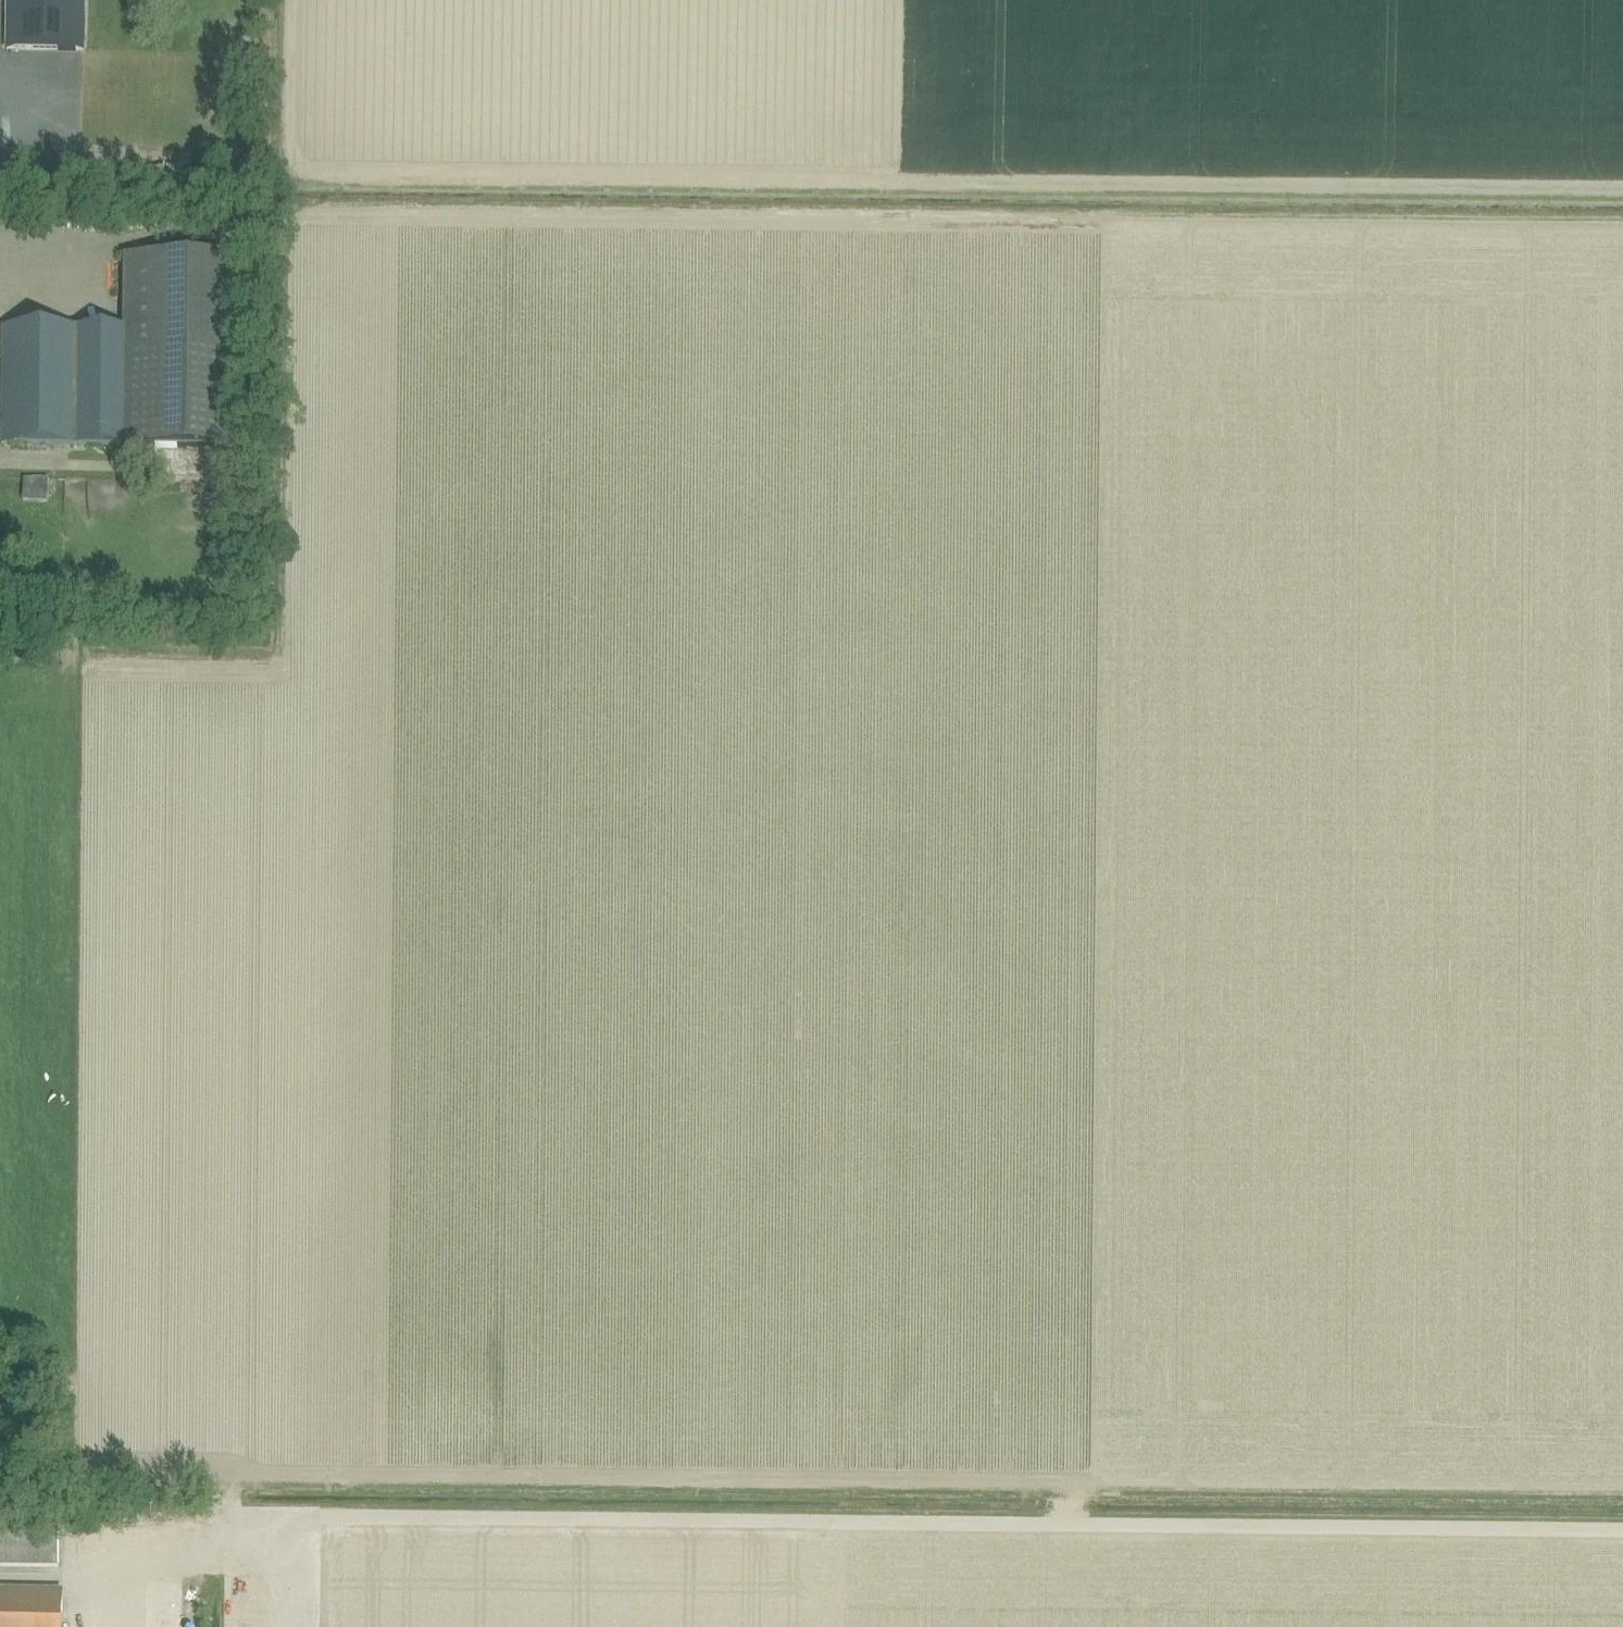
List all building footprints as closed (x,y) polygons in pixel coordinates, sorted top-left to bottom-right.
[(84,0),(7,0),(6,50),(84,51),(84,0)] [(3,329),(2,445),(27,445),(27,446),(247,447),(248,254),(124,256),(124,329),(80,329),(3,329)] [(45,486),(44,470),(18,472),(19,487),(45,486)] [(59,1514),(0,1513),(0,1567),(58,1568),(59,1514)] [(62,1590),(0,1589),(0,1626),(61,1626),(62,1590)]
